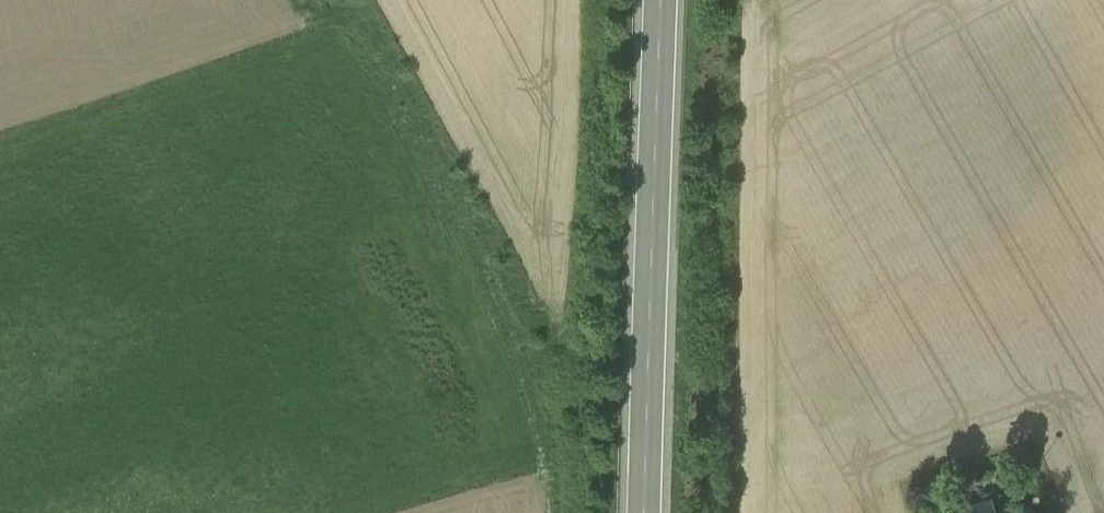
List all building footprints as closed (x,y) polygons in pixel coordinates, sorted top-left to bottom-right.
[(939,512),(996,512),(990,496),(939,512)]
